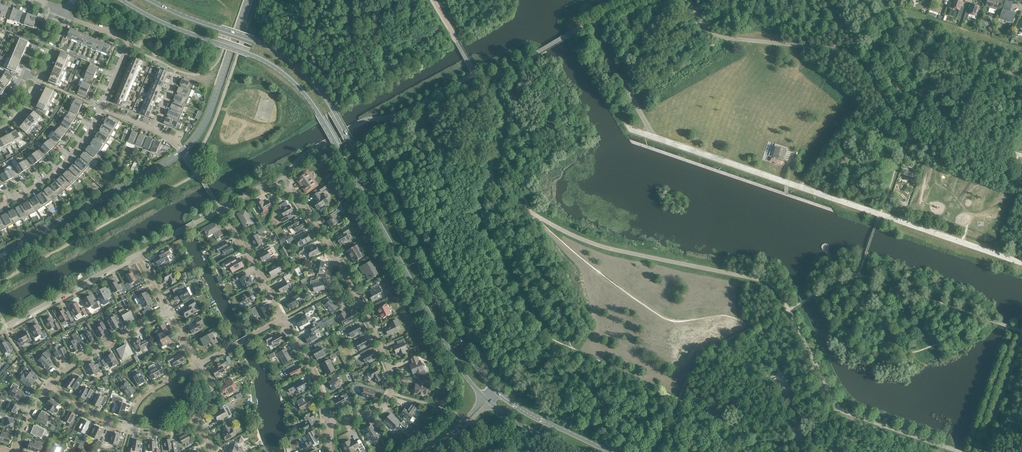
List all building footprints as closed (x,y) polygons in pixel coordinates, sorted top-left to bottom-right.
[(952,7),(959,10),(957,15),(961,17),(964,8),(961,7),(963,1),(961,0),(955,0),(952,7)] [(988,2),(988,3),(987,3),(986,6),(990,7),(989,10),(995,13),(996,9),(997,10),(998,5),(999,4),(998,4),(999,2),(1002,3),(1003,0),(988,0),(988,2)] [(1000,18),(1013,22),(1015,14),(1009,12),(1010,9),(1011,9),(1013,3),(1006,1),(1004,6),(1003,9),(1000,18)] [(970,11),(966,9),(964,18),(967,19),(969,13),(976,16),(980,6),(972,4),(970,11)] [(6,7),(4,6),(0,17),(7,19),(11,10),(6,8),(6,7)] [(15,11),(11,10),(7,19),(15,22),(18,11),(16,10),(15,11)] [(21,12),(18,11),(15,22),(22,24),(25,14),(20,13),(21,12)] [(29,16),(25,14),(22,24),(29,26),(32,15),(30,15),(29,16)] [(35,16),(32,15),(29,26),(36,29),(39,19),(35,17),(35,16)] [(66,39),(71,41),(75,31),(70,29),(66,39)] [(80,33),(75,31),(71,41),(76,43),(80,33)] [(85,35),(80,33),(76,43),(81,45),(85,35)] [(90,37),(85,35),(81,45),(86,47),(90,37)] [(26,37),(21,36),(20,38),(19,38),(17,43),(27,47),(29,42),(24,40),(26,37)] [(95,39),(90,37),(86,47),(91,49),(95,39)] [(100,41),(95,39),(91,49),(96,51),(100,41)] [(105,43),(100,41),(96,51),(101,53),(105,43)] [(27,47),(17,43),(15,48),(24,52),(27,47)] [(113,47),(110,46),(105,43),(101,53),(109,57),(113,47)] [(24,52),(15,48),(12,53),(22,57),(24,52)] [(61,52),(59,56),(59,57),(69,61),(71,56),(61,52)] [(22,57),(12,53),(10,58),(20,62),(22,57)] [(69,61),(59,57),(57,62),(67,66),(69,61)] [(132,57),(130,62),(140,66),(142,61),(132,57)] [(20,62),(10,58),(8,63),(18,67),(20,62)] [(67,66),(57,62),(55,67),(65,71),(67,66)] [(140,66),(130,62),(128,67),(138,71),(140,66)] [(18,67),(8,63),(6,68),(16,72),(18,67)] [(90,63),(87,71),(95,75),(97,70),(98,70),(99,67),(90,63)] [(65,71),(55,67),(53,72),(63,76),(65,71)] [(138,71),(128,67),(126,72),(136,76),(138,71)] [(158,68),(156,73),(166,77),(168,72),(158,68)] [(5,71),(1,75),(10,82),(13,77),(5,71)] [(95,75),(87,71),(84,79),(93,83),(94,80),(93,80),(95,75)] [(63,76),(53,72),(50,77),(61,81),(63,76)] [(136,76),(126,72),(124,77),(134,81),(136,76)] [(166,77),(156,73),(154,78),(164,82),(166,77)] [(7,86),(10,82),(1,75),(0,74),(0,81),(7,86)] [(61,81),(50,77),(48,82),(58,86),(61,81)] [(134,81),(124,77),(122,82),(132,86),(134,81)] [(195,82),(184,77),(183,80),(182,79),(180,85),(181,85),(192,89),(195,82)] [(164,82),(154,78),(152,83),(162,87),(164,82)] [(93,83),(84,79),(80,87),(88,90),(90,85),(92,86),(93,83)] [(132,86),(122,82),(120,87),(130,91),(132,86)] [(162,87),(152,83),(150,88),(159,92),(162,87)] [(181,85),(180,87),(179,87),(177,92),(178,93),(189,97),(192,89),(181,85)] [(46,87),(44,91),(44,92),(54,97),(56,92),(46,87)] [(88,90),(80,87),(77,95),(86,99),(88,95),(86,95),(88,90)] [(130,91),(120,87),(118,92),(128,96),(130,91)] [(159,92),(150,88),(148,93),(157,97),(159,92)] [(54,97),(44,92),(41,97),(51,102),(54,97)] [(128,96),(118,92),(116,97),(125,101),(128,96)] [(157,97),(148,93),(145,98),(155,102),(157,97)] [(178,93),(177,95),(176,95),(173,100),(174,100),(175,100),(185,105),(189,97),(178,93)] [(51,102),(41,97),(39,102),(49,107),(51,102)] [(125,101),(116,97),(113,102),(123,106),(125,101)] [(75,98),(72,105),(80,109),(82,105),(83,105),(85,102),(75,98)] [(155,102),(145,98),(143,103),(153,107),(155,102)] [(175,100),(174,100),(173,103),(172,102),(170,108),(171,108),(182,112),(185,105),(175,100)] [(49,107),(39,102),(36,107),(39,108),(37,110),(40,112),(42,110),(46,112),(49,107)] [(153,107),(143,103),(141,108),(151,112),(153,107)] [(80,109),(72,105),(68,113),(77,117),(79,115),(78,114),(80,109)] [(151,112),(141,108),(139,113),(149,117),(151,112)] [(171,108),(170,110),(169,110),(167,115),(168,116),(179,120),(182,112),(171,108)] [(40,112),(37,110),(36,112),(34,111),(30,115),(39,122),(42,118),(39,115),(40,112)] [(77,117),(68,113),(64,119),(72,124),(74,120),(75,120),(77,117)] [(39,122),(30,115),(27,119),(35,126),(39,122)] [(104,122),(105,123),(115,129),(118,124),(119,120),(109,115),(108,118),(106,120),(105,119),(104,122)] [(168,116),(167,118),(166,118),(164,123),(175,128),(179,120),(168,116)] [(35,126),(27,119),(23,123),(32,130),(35,126)] [(72,124),(64,119),(60,126),(68,132),(70,129),(69,128),(72,124)] [(32,130),(23,123),(20,127),(23,130),(21,132),(26,137),(32,130)] [(105,123),(102,127),(101,127),(99,130),(100,130),(101,130),(111,136),(115,129),(105,123)] [(68,132),(60,126),(55,132),(62,138),(65,134),(66,134),(68,132)] [(16,130),(12,132),(11,133),(17,143),(21,140),(16,130)] [(101,130),(100,130),(99,132),(98,134),(97,134),(95,137),(96,137),(106,144),(109,139),(111,136),(101,130)] [(127,142),(135,146),(140,135),(139,135),(137,134),(138,133),(132,130),(127,142)] [(48,137),(50,138),(57,145),(60,143),(59,142),(62,138),(55,132),(54,133),(52,131),(48,137)] [(17,143),(11,133),(7,135),(12,145),(17,143)] [(140,134),(139,135),(140,135),(135,146),(143,149),(147,138),(145,137),(145,136),(143,135),(140,134)] [(12,145),(7,135),(2,138),(7,148),(12,145)] [(96,137),(93,141),(92,140),(90,143),(91,144),(101,151),(106,144),(96,137)] [(148,137),(147,138),(143,149),(151,152),(155,141),(153,140),(153,139),(148,137)] [(57,145),(50,138),(44,144),(50,150),(54,147),(55,148),(57,145)] [(155,140),(155,141),(151,152),(158,155),(163,145),(160,143),(161,142),(155,140)] [(50,150),(44,144),(39,150),(45,157),(48,155),(47,154),(50,150)] [(91,144),(90,146),(89,148),(88,147),(85,150),(86,151),(96,158),(99,154),(101,151),(91,144)] [(787,151),(777,148),(775,153),(773,152),(772,153),(773,153),(772,156),(771,156),(777,158),(771,156),(770,161),(775,163),(774,164),(776,165),(776,163),(782,165),(783,160),(787,151)] [(45,157),(39,150),(32,154),(38,161),(42,158),(43,159),(45,157)] [(86,151),(83,154),(82,154),(80,156),(81,157),(90,164),(96,158),(86,151)] [(38,161),(32,154),(26,159),(32,168),(35,166),(34,165),(38,161)] [(81,157),(80,159),(78,161),(77,160),(75,163),(75,164),(76,163),(84,171),(88,167),(90,164),(81,157)] [(32,168),(26,159),(19,164),(24,171),(29,168),(29,169),(32,168)] [(76,163),(75,164),(72,167),(71,166),(69,169),(70,170),(70,169),(78,177),(84,171),(76,163)] [(24,171),(19,164),(13,168),(18,177),(20,175),(20,174),(24,171)] [(18,177),(13,168),(5,172),(10,180),(14,177),(15,178),(18,177)] [(70,169),(70,170),(68,171),(66,173),(66,172),(63,174),(64,175),(72,184),(76,180),(78,177),(70,169)] [(307,190),(316,183),(307,170),(298,177),(307,190)] [(5,172),(0,175),(0,180),(3,185),(6,183),(5,182),(10,180),(5,172)] [(64,175),(60,178),(59,178),(57,180),(58,181),(66,189),(72,184),(64,175)] [(58,181),(56,183),(54,184),(53,183),(50,185),(51,186),(59,195),(63,192),(66,189),(58,181)] [(51,186),(47,189),(47,188),(44,190),(45,191),(52,200),(59,195),(51,186)] [(45,191),(43,193),(41,194),(40,193),(37,195),(38,196),(44,206),(49,203),(52,200),(45,191)] [(327,207),(329,206),(329,205),(329,204),(328,202),(326,199),(328,197),(328,196),(327,194),(326,194),(325,194),(324,195),(323,195),(321,197),(318,192),(312,196),(314,199),(315,199),(316,200),(313,202),(318,209),(324,205),(325,206),(326,207),(327,207)] [(38,196),(34,199),(33,198),(30,200),(31,201),(31,200),(37,210),(44,206),(38,196)] [(31,200),(31,201),(29,202),(27,203),(26,202),(23,204),(24,205),(29,215),(34,212),(37,210),(31,200)] [(262,200),(255,204),(260,213),(267,209),(267,208),(271,206),(269,201),(264,203),(262,200)] [(279,207),(281,210),(280,210),(282,213),(281,214),(282,216),(280,217),(283,222),(290,218),(292,217),(290,214),(293,212),(289,205),(287,206),(285,203),(279,207)] [(24,205),(19,207),(19,206),(16,208),(16,209),(22,219),(29,215),(24,205)] [(337,210),(334,212),(326,217),(328,221),(326,222),(328,225),(329,224),(331,227),(338,222),(336,218),(338,217),(335,214),(343,209),(340,205),(335,208),(337,210)] [(16,209),(12,211),(12,210),(8,212),(9,213),(15,223),(22,219),(16,209)] [(245,209),(241,212),(242,213),(238,215),(245,228),(249,226),(248,224),(252,222),(254,226),(257,224),(252,215),(249,217),(245,209)] [(9,213),(5,215),(4,214),(1,216),(2,217),(7,227),(15,223),(9,213)] [(296,220),(290,224),(286,225),(289,230),(290,229),(293,234),(305,227),(302,221),(297,223),(296,220)] [(216,221),(203,229),(207,236),(213,233),(216,239),(218,237),(215,232),(221,229),(216,221)] [(336,238),(340,244),(349,239),(347,235),(350,232),(347,227),(341,230),(343,233),(336,238)] [(311,240),(307,233),(295,239),(299,247),(311,240)] [(262,244),(257,234),(250,238),(255,247),(262,244)] [(225,241),(215,246),(217,250),(219,252),(219,253),(223,252),(224,255),(233,250),(229,243),(227,244),(225,241)] [(310,258),(320,252),(316,245),(312,247),(312,248),(310,249),(310,248),(306,250),(310,258)] [(353,263),(364,256),(361,252),(359,253),(357,249),(359,249),(357,245),(346,251),(348,255),(349,254),(351,257),(350,258),(351,258),(353,262),(353,263)] [(171,248),(170,246),(160,252),(158,253),(159,256),(155,259),(158,266),(162,263),(163,264),(164,265),(165,265),(167,265),(168,264),(169,263),(169,262),(169,261),(169,260),(167,256),(171,254),(169,250),(171,248)] [(270,246),(267,247),(262,250),(264,253),(259,256),(262,261),(274,254),(270,246)] [(234,257),(232,258),(224,262),(222,264),(225,269),(227,268),(228,268),(230,267),(232,272),(243,266),(239,259),(236,260),(234,257)] [(322,274),(323,270),(325,262),(317,260),(316,264),(315,264),(314,268),(316,268),(315,273),(322,274)] [(378,274),(370,261),(359,268),(362,272),(364,271),(369,280),(378,274)] [(282,270),(278,263),(267,269),(271,276),(279,272),(280,275),(287,271),(285,268),(282,270)] [(172,285),(177,282),(174,277),(175,276),(171,270),(162,275),(165,281),(169,280),(172,285)] [(135,278),(132,272),(127,275),(131,284),(134,282),(135,285),(141,282),(138,277),(135,278)] [(242,277),(241,274),(232,279),(234,282),(236,281),(241,289),(252,283),(249,278),(247,279),(245,276),(242,277)] [(318,279),(310,281),(311,285),(312,285),(314,292),(324,289),(322,282),(319,283),(318,279)] [(112,283),(110,284),(113,290),(114,292),(115,292),(115,293),(118,291),(120,294),(127,290),(123,283),(121,284),(122,285),(119,287),(117,283),(116,281),(115,282),(115,281),(114,281),(113,282),(112,283)] [(281,293),(290,288),(286,281),(277,286),(281,293)] [(382,292),(377,283),(375,284),(376,287),(369,291),(372,297),(370,298),(372,302),(381,297),(379,293),(382,292)] [(175,294),(172,295),(175,300),(181,297),(182,300),(191,296),(186,288),(185,288),(183,284),(173,290),(175,294)] [(106,287),(100,290),(103,296),(100,297),(104,305),(109,302),(107,299),(111,297),(106,287)] [(136,293),(141,302),(149,297),(146,292),(141,294),(138,289),(132,292),(133,295),(136,293)] [(256,294),(248,291),(247,295),(243,294),(241,302),(249,305),(250,301),(254,302),(256,294)] [(285,302),(289,308),(298,303),(295,299),(299,297),(296,292),(291,295),(292,298),(285,302)] [(94,302),(90,295),(84,299),(88,308),(93,305),(95,309),(100,307),(97,301),(94,302)] [(152,303),(149,297),(141,302),(145,310),(143,312),(144,314),(150,311),(147,305),(152,303)] [(196,305),(194,300),(187,303),(189,306),(182,310),(185,317),(194,312),(192,308),(196,305)] [(332,313),(337,307),(330,300),(329,301),(330,301),(328,303),(327,302),(324,306),(332,313)] [(77,303),(70,306),(77,318),(82,315),(83,316),(86,314),(84,308),(81,310),(77,303)] [(392,313),(387,304),(378,308),(381,314),(380,314),(382,317),(383,317),(383,318),(392,313)] [(257,306),(250,309),(254,316),(256,315),(257,317),(259,317),(261,316),(263,320),(269,316),(264,306),(258,309),(257,306)] [(119,310),(126,323),(134,319),(128,309),(125,310),(124,308),(119,310)] [(64,310),(57,313),(62,323),(68,320),(69,323),(73,321),(70,316),(68,317),(64,310)] [(340,318),(341,320),(340,320),(340,321),(341,322),(342,323),(344,325),(353,320),(349,313),(346,315),(344,312),(338,315),(340,318)] [(299,327),(308,322),(304,314),(295,320),(299,327)] [(116,315),(107,320),(113,331),(119,327),(117,324),(119,323),(116,315)] [(51,317),(44,321),(49,330),(55,327),(57,330),(60,328),(57,323),(54,324),(51,317)] [(203,323),(200,317),(195,320),(196,323),(189,328),(193,334),(202,329),(200,325),(203,323)] [(396,320),(389,323),(390,326),(385,328),(388,335),(397,331),(395,327),(399,326),(396,320)] [(95,329),(100,338),(106,335),(104,331),(107,330),(102,322),(98,325),(99,327),(95,329)] [(37,324),(31,328),(36,337),(41,335),(43,338),(47,336),(44,330),(41,332),(37,324)] [(170,335),(163,324),(157,327),(159,330),(155,332),(156,336),(158,335),(161,340),(169,336),(170,335)] [(351,337),(362,331),(358,324),(347,330),(351,337)] [(319,332),(316,326),(310,329),(312,333),(304,337),(308,343),(317,338),(315,334),(319,332)] [(31,340),(26,331),(20,334),(17,335),(19,340),(17,342),(20,347),(24,345),(24,344),(31,340)] [(83,335),(88,344),(94,341),(90,332),(83,335)] [(210,346),(218,342),(212,332),(200,339),(204,346),(209,344),(210,346)] [(272,338),(270,334),(264,337),(268,343),(271,341),(274,347),(280,344),(279,343),(284,340),(280,333),(272,338)] [(68,343),(73,352),(80,349),(76,343),(79,342),(76,336),(73,338),(74,340),(68,343)] [(174,344),(169,336),(161,340),(160,340),(163,346),(161,347),(163,350),(174,344)] [(360,340),(361,342),(359,343),(358,341),(352,344),(354,348),(357,347),(359,350),(368,345),(364,338),(360,340)] [(404,338),(398,341),(400,344),(394,346),(397,353),(399,353),(400,356),(405,354),(404,350),(406,349),(404,343),(406,342),(404,338)] [(140,339),(133,343),(138,352),(145,348),(144,347),(149,345),(146,339),(143,341),(143,342),(142,343),(140,339)] [(6,342),(0,345),(6,356),(12,353),(11,351),(13,349),(10,344),(8,345),(6,342)] [(316,350),(313,352),(316,357),(317,360),(325,355),(324,353),(321,347),(322,347),(320,344),(319,342),(314,345),(315,347),(316,350)] [(127,343),(116,349),(118,353),(119,353),(122,359),(129,355),(129,356),(133,354),(127,343)] [(60,357),(62,360),(69,356),(64,347),(60,350),(58,346),(52,349),(57,358),(60,357)] [(289,355),(285,349),(276,354),(278,358),(280,356),(284,363),(293,358),(291,354),(289,355)] [(38,361),(47,370),(53,364),(48,358),(50,356),(46,351),(41,356),(42,357),(38,361)] [(375,358),(371,351),(362,356),(365,363),(375,358)] [(110,368),(118,363),(112,353),(104,357),(105,359),(102,361),(105,367),(109,365),(110,368)] [(172,355),(166,358),(169,364),(173,362),(175,366),(184,361),(181,354),(173,359),(172,355)] [(417,356),(409,358),(412,364),(410,365),(413,374),(417,373),(418,377),(420,376),(420,377),(425,375),(424,374),(425,374),(424,370),(420,361),(419,361),(417,356)] [(223,360),(217,363),(218,367),(212,370),(216,377),(225,372),(223,367),(226,366),(223,360)] [(335,370),(329,360),(321,364),(327,374),(335,370)] [(93,362),(86,366),(90,375),(94,373),(94,374),(95,375),(101,371),(101,370),(102,369),(100,364),(95,367),(93,362)] [(151,370),(149,371),(153,378),(164,373),(160,365),(157,366),(156,365),(154,364),(150,366),(150,368),(151,370)] [(294,364),(283,370),(286,375),(290,373),(292,377),(301,372),(297,366),(295,367),(294,364)] [(380,374),(377,367),(368,372),(369,372),(367,373),(367,374),(369,378),(370,379),(372,378),(373,378),(376,383),(382,380),(379,375),(380,374)] [(25,373),(22,377),(20,375),(17,378),(20,380),(19,380),(29,388),(35,381),(32,378),(33,376),(30,373),(24,368),(22,371),(25,373)] [(138,386),(145,382),(142,375),(144,374),(141,368),(136,371),(138,374),(133,376),(138,386)] [(340,379),(338,374),(332,377),(334,380),(329,383),(333,390),(338,387),(337,385),(339,384),(338,381),(340,379)] [(71,376),(65,386),(65,385),(71,389),(70,389),(70,390),(72,387),(75,389),(82,379),(77,375),(74,379),(71,376)] [(225,391),(227,395),(236,390),(234,387),(236,386),(234,382),(233,382),(230,379),(225,382),(227,386),(220,389),(222,393),(225,391)] [(299,380),(298,380),(287,387),(290,393),(297,389),(300,393),(302,391),(303,392),(309,389),(305,381),(301,383),(299,380)] [(426,385),(426,382),(418,381),(418,384),(416,384),(414,394),(426,395),(427,385),(426,385)] [(130,397),(135,391),(126,382),(127,383),(122,388),(121,387),(130,397)] [(11,388),(8,393),(10,394),(10,395),(15,398),(15,399),(18,401),(23,393),(17,389),(19,386),(14,383),(11,387),(11,388)] [(85,399),(86,396),(89,398),(90,397),(93,391),(87,387),(86,387),(86,388),(82,386),(78,395),(85,399)] [(376,391),(363,387),(361,396),(373,399),(376,391)] [(348,396),(345,390),(339,393),(341,397),(334,401),(337,407),(346,402),(344,398),(348,396)] [(103,397),(97,394),(93,403),(99,406),(100,404),(103,406),(107,398),(104,396),(103,397)] [(121,402),(122,399),(114,396),(112,402),(118,403),(115,413),(123,416),(126,404),(121,402)] [(305,400),(303,397),(293,403),(294,406),(298,404),(301,410),(305,408),(306,409),(309,407),(309,406),(313,404),(309,398),(305,400)] [(50,398),(47,404),(49,406),(48,408),(49,409),(47,411),(52,414),(53,412),(56,414),(59,410),(56,408),(59,404),(50,398)] [(17,414),(20,407),(11,402),(7,409),(17,414)] [(417,407),(412,403),(408,408),(408,410),(405,408),(400,414),(404,417),(404,418),(404,419),(405,419),(406,419),(407,419),(409,421),(415,412),(414,411),(417,407)] [(224,406),(223,406),(220,408),(221,409),(216,412),(216,415),(213,416),(213,417),(216,423),(222,420),(223,421),(229,417),(232,415),(228,407),(227,407),(226,406),(225,406),(224,406)] [(73,419),(75,415),(69,411),(66,416),(64,420),(70,423),(69,426),(71,427),(75,420),(73,419)] [(46,413),(45,415),(41,413),(37,420),(46,424),(47,422),(49,422),(52,417),(46,413)] [(305,425),(303,426),(304,430),(316,423),(314,420),(315,419),(312,413),(310,414),(310,413),(300,418),(302,422),(304,421),(305,425)] [(400,423),(391,414),(384,421),(393,430),(400,423)] [(16,421),(8,418),(6,423),(4,422),(3,426),(13,430),(16,421)] [(84,434),(90,423),(84,420),(78,431),(84,434)] [(231,429),(228,424),(222,427),(225,432),(222,434),(226,441),(235,435),(232,429),(231,429)] [(45,429),(34,425),(31,433),(42,438),(45,429)] [(99,428),(95,426),(92,434),(94,435),(93,437),(99,440),(104,429),(100,427),(99,428)] [(374,432),(371,426),(364,430),(369,440),(374,437),(375,440),(381,437),(377,430),(374,432)] [(409,427),(406,430),(413,436),(416,434),(409,427)] [(309,434),(302,438),(305,443),(302,445),(304,449),(314,444),(312,440),(316,438),(315,435),(316,434),(314,430),(308,433),(309,434)] [(9,443),(11,436),(2,433),(1,436),(0,436),(0,440),(9,443)] [(112,433),(110,442),(113,443),(113,444),(113,445),(121,447),(123,441),(120,440),(119,439),(120,435),(112,433)] [(191,440),(187,433),(179,438),(183,444),(185,443),(187,447),(189,445),(187,442),(191,440)] [(163,440),(165,450),(169,450),(169,451),(172,451),(175,451),(177,451),(176,443),(172,444),(171,439),(163,440)] [(360,439),(357,441),(356,440),(350,443),(349,440),(341,445),(345,451),(351,451),(354,450),(354,449),(358,447),(360,451),(365,449),(360,439)] [(133,440),(132,448),(128,447),(127,451),(134,451),(139,451),(141,441),(133,440)] [(30,442),(28,449),(37,451),(39,448),(41,449),(43,443),(36,441),(35,444),(30,442)] [(148,441),(149,451),(153,451),(160,451),(160,449),(156,449),(156,441),(148,441)] [(225,448),(224,448),(226,451),(244,451),(242,448),(239,449),(235,442),(225,448)]
